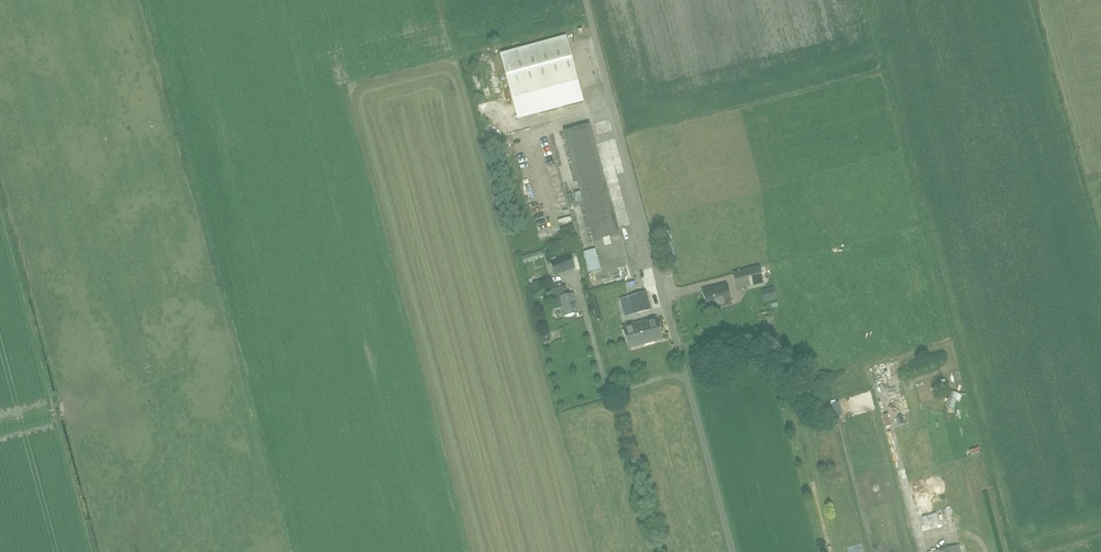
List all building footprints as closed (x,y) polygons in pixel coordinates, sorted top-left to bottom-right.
[(503,56),(515,100),(580,82),(568,39),(503,56)] [(596,243),(622,236),(592,126),(566,133),(596,243)] [(542,251),(520,258),(522,264),(544,257),(542,251)] [(555,276),(575,269),(570,254),(550,262),(555,276)] [(733,274),(734,279),(737,290),(763,283),(759,268),(733,274)] [(702,291),(705,300),(707,311),(731,305),(726,285),(702,291)] [(556,309),(560,308),(563,317),(579,313),(574,293),(568,295),(566,286),(551,290),(556,309)] [(646,292),(628,297),(633,315),(651,310),(646,292)] [(629,349),(662,340),(656,319),(623,328),(629,349)] [(885,385),(895,383),(893,373),(883,375),(885,385)] [(954,391),(949,407),(955,408),(959,392),(954,391)] [(898,432),(909,429),(905,415),(895,418),(898,432)] [(940,517),(925,518),(925,530),(941,529),(940,517)]
